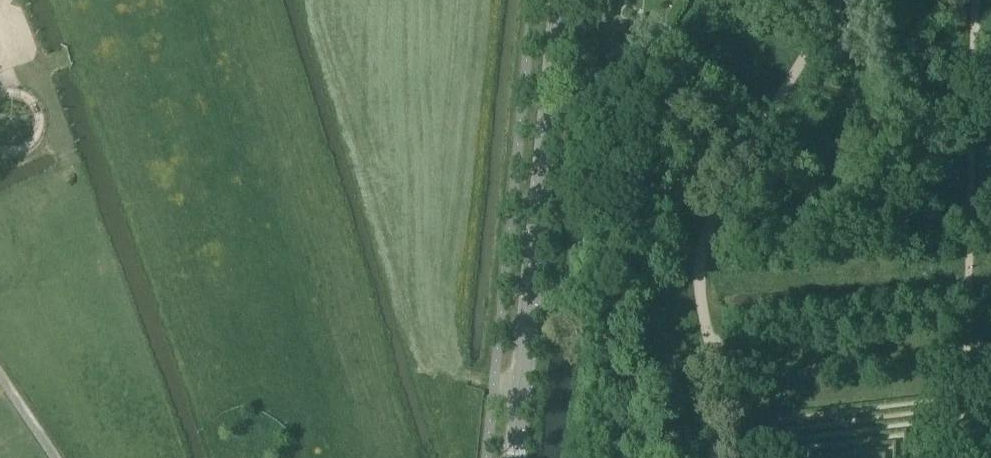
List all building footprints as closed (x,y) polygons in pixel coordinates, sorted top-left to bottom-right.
[(990,457),(990,436),(983,436),(983,457),(990,457)]
